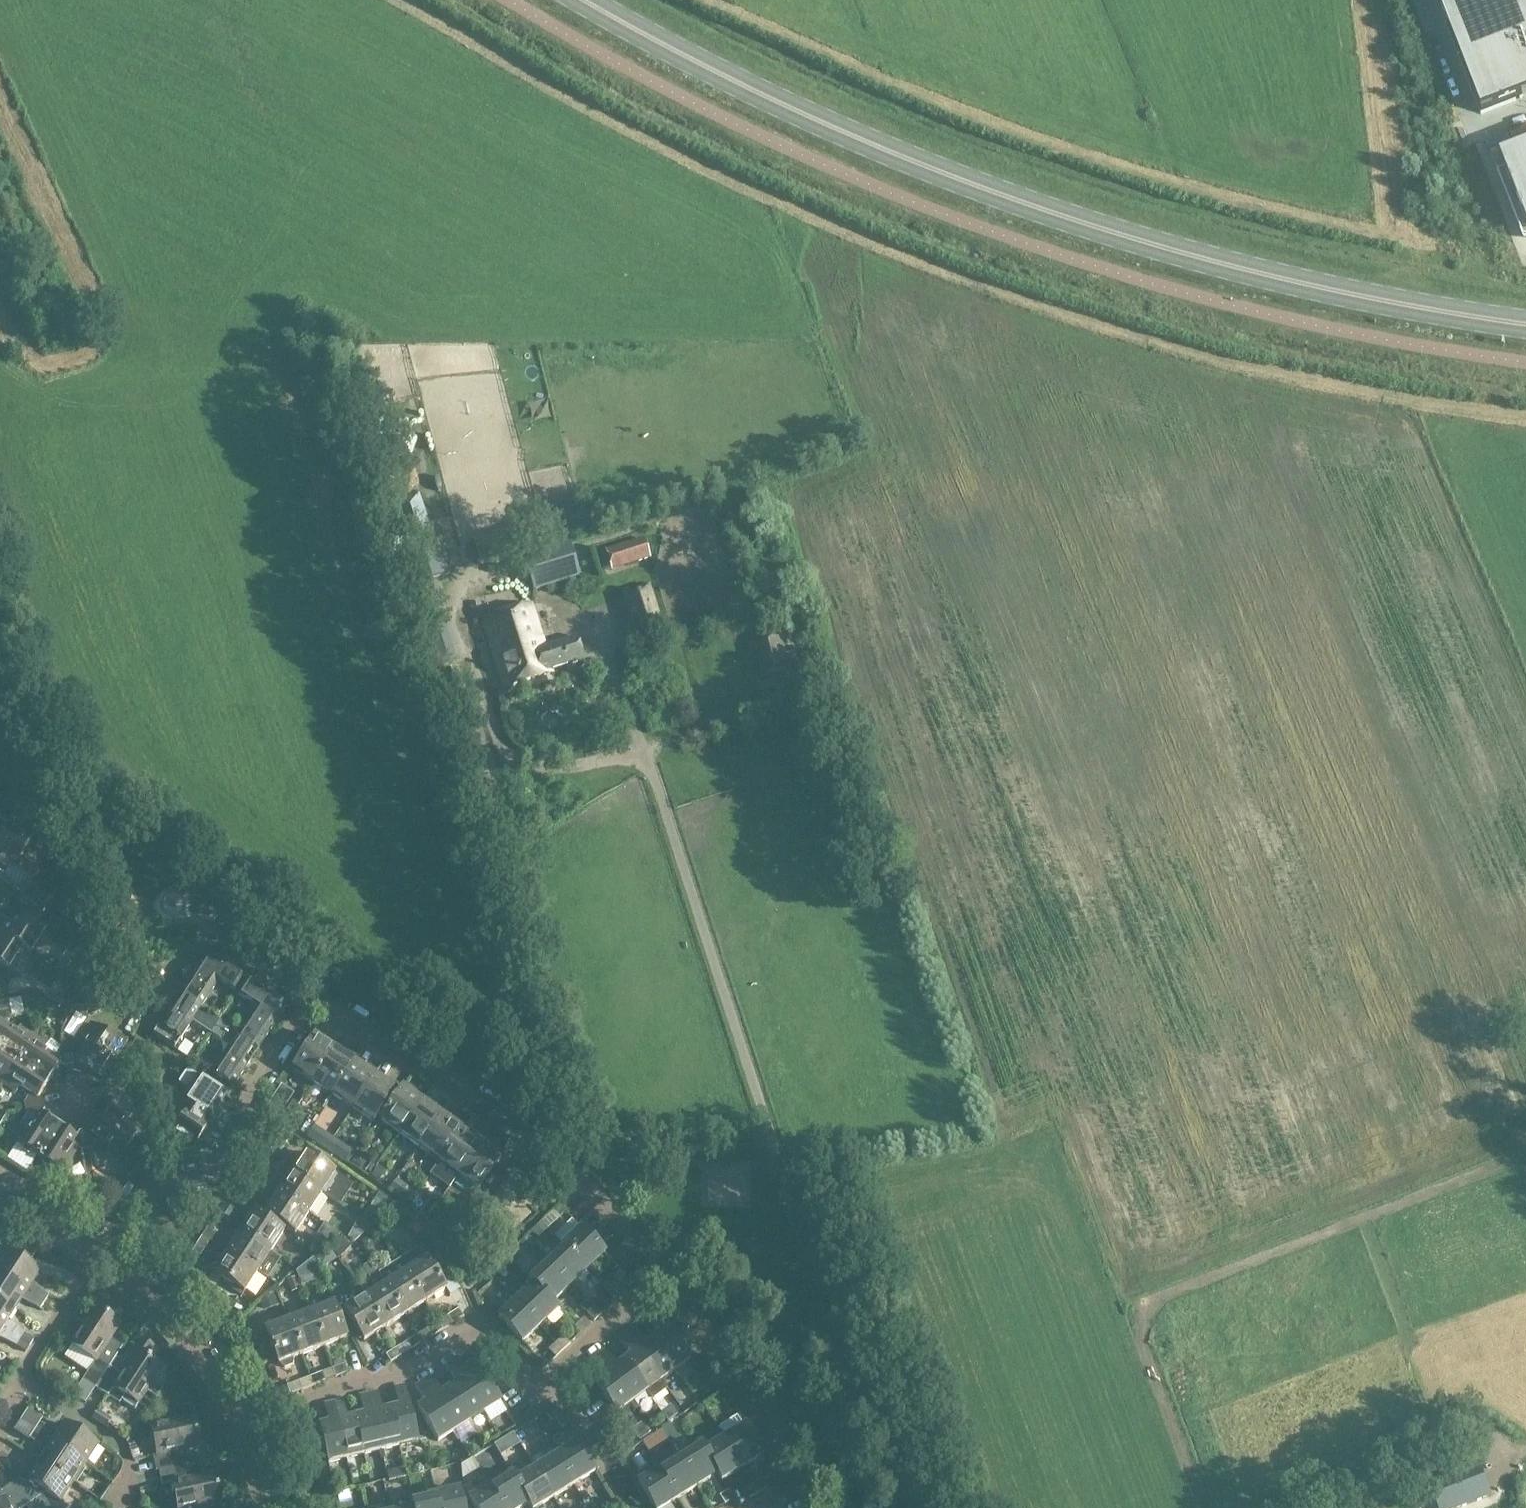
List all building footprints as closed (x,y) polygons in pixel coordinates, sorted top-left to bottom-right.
[(1481,114),(1523,97),(1515,77),(1525,73),(1525,0),(1437,0),(1481,114)] [(1499,156),(1525,225),(1525,146),(1499,156)] [(526,546),(520,527),(474,542),(480,561),(526,546)] [(627,567),(650,559),(644,540),(621,548),(627,567)] [(536,589),(578,576),(568,544),(526,557),(536,589)] [(402,558),(411,584),(412,587),(422,584),(431,581),(452,574),(442,545),(402,558)] [(620,594),(635,639),(663,630),(648,584),(620,594)] [(546,647),(532,604),(482,620),(503,686),(550,670),(583,659),(576,638),(546,647)] [(762,675),(788,668),(782,644),(788,643),(785,631),(779,633),(780,637),(755,644),(762,675)] [(0,700),(0,724),(12,706),(1,698),(0,700)] [(14,819),(12,817),(7,826),(0,821),(0,840),(14,819)] [(9,888),(23,897),(23,898),(37,877),(41,879),(46,871),(40,866),(35,874),(17,863),(6,856),(5,856),(0,864),(0,883),(9,888)] [(20,918),(43,933),(49,923),(42,918),(56,896),(38,884),(41,879),(37,877),(23,898),(23,897),(19,903),(27,909),(20,918)] [(20,949),(29,954),(43,933),(20,918),(15,927),(6,921),(0,931),(0,935),(20,948),(20,949)] [(6,969),(20,949),(20,948),(0,935),(0,965),(6,969)] [(88,957),(95,946),(90,943),(81,946),(78,950),(88,957)] [(79,970),(85,961),(75,954),(72,959),(74,967),(79,970)] [(199,1008),(200,1008),(218,981),(236,993),(245,980),(206,954),(180,995),(199,1008)] [(18,993),(16,980),(11,981),(6,989),(7,995),(18,993)] [(18,993),(29,991),(28,985),(20,980),(16,980),(18,993)] [(256,1005),(238,1033),(237,1033),(258,1048),(285,1007),(249,983),(241,996),(256,1005)] [(199,1008),(180,995),(159,1026),(180,1039),(192,1021),(210,1033),(219,1020),(200,1008),(199,1008)] [(17,1060),(33,1036),(19,1027),(16,1033),(8,1029),(7,1026),(7,1024),(11,1017),(10,1011),(0,1013),(0,1049),(17,1060)] [(238,1033),(219,1020),(210,1033),(219,1039),(229,1045),(210,1074),(232,1088),(258,1048),(237,1033),(238,1033)] [(65,1048),(69,1066),(72,1066),(76,1060),(102,1077),(114,1059),(105,1054),(115,1040),(91,1024),(82,1040),(87,1043),(83,1050),(78,1051),(70,1047),(65,1048)] [(33,1036),(17,1060),(48,1081),(60,1064),(65,1067),(69,1066),(65,1048),(60,1049),(50,1042),(47,1046),(33,1036)] [(312,1082),(334,1049),(337,1045),(330,1040),(327,1044),(314,1036),(292,1069),(312,1082)] [(2,1084),(17,1060),(0,1049),(0,1083),(2,1084)] [(332,1096),(354,1062),(357,1058),(350,1053),(347,1057),(334,1049),(312,1082),(332,1096)] [(25,1105),(26,1110),(43,1106),(42,1102),(37,1098),(48,1081),(17,1060),(2,1084),(16,1094),(21,1087),(29,1092),(30,1098),(25,1105)] [(352,1109),(374,1076),(377,1071),(370,1066),(367,1071),(354,1062),(332,1096),(352,1109)] [(181,1098),(191,1105),(211,1118),(217,1119),(223,1111),(215,1106),(218,1101),(222,1103),(227,1095),(186,1069),(178,1082),(187,1089),(181,1098)] [(374,1076),(352,1109),(373,1122),(398,1085),(390,1080),(387,1084),(374,1076)] [(406,1083),(403,1087),(379,1120),(399,1134),(422,1101),(410,1092),(413,1088),(406,1083)] [(281,1085),(265,1109),(278,1118),(294,1093),(281,1085)] [(399,1134),(418,1148),(442,1115),(430,1106),(432,1102),(425,1097),(422,1101),(399,1134)] [(191,1105),(179,1123),(173,1131),(194,1145),(211,1118),(191,1105)] [(43,1106),(26,1110),(26,1115),(33,1119),(33,1124),(29,1132),(23,1128),(13,1142),(37,1158),(50,1138),(58,1126),(41,1115),(44,1109),(43,1106)] [(87,1131),(82,1132),(86,1150),(92,1149),(96,1143),(100,1142),(108,1147),(105,1153),(119,1162),(135,1138),(122,1129),(128,1118),(110,1107),(92,1134),(87,1131)] [(418,1148),(438,1162),(461,1129),(449,1120),(452,1116),(444,1111),(442,1115),(418,1148)] [(438,1162),(458,1176),(481,1143),(469,1134),(472,1130),(464,1125),(461,1129),(438,1162)] [(61,1174),(78,1149),(82,1151),(86,1150),(82,1132),(79,1133),(76,1138),(58,1126),(50,1138),(37,1158),(61,1174)] [(291,1136),(284,1131),(283,1131),(272,1149),(279,1154),(291,1136)] [(325,1148),(332,1138),(321,1131),(314,1141),(325,1148)] [(477,1190),(480,1185),(490,1192),(505,1171),(495,1164),(500,1157),(488,1149),(491,1144),(484,1139),(481,1143),(458,1176),(477,1190)] [(345,1162),(352,1152),(344,1146),(337,1156),(345,1162)] [(334,1175),(335,1174),(303,1153),(290,1173),(321,1194),(336,1204),(343,1193),(336,1189),(341,1180),(334,1175)] [(278,1165),(266,1157),(261,1164),(273,1172),(278,1165)] [(321,1194),(290,1173),(277,1193),(308,1213),(321,1194)] [(260,1182),(253,1177),(246,1188),(253,1192),(260,1182)] [(480,1185),(477,1190),(470,1200),(480,1206),(490,1192),(480,1185)] [(406,1186),(398,1198),(406,1204),(414,1192),(406,1186)] [(308,1213),(277,1193),(263,1214),(294,1234),(308,1213)] [(216,1216),(228,1225),(236,1214),(223,1205),(216,1216)] [(240,1232),(270,1253),(284,1232),(253,1212),(248,1209),(242,1218),(247,1222),(240,1232)] [(210,1225),(202,1236),(216,1246),(224,1235),(210,1225)] [(586,1270),(603,1253),(579,1229),(562,1245),(586,1270)] [(226,1253),(257,1273),(270,1253),(240,1232),(226,1253)] [(318,1253),(327,1244),(316,1237),(309,1247),(318,1253)] [(586,1270),(562,1245),(545,1262),(568,1286),(586,1270)] [(189,1257),(196,1261),(204,1251),(196,1246),(189,1257)] [(321,1269),(336,1259),(327,1246),(314,1258),(321,1269)] [(0,1248),(0,1259),(1,1260),(0,1262),(0,1273),(44,1303),(49,1297),(33,1283),(39,1273),(0,1248)] [(398,1262),(424,1303),(445,1290),(425,1259),(418,1248),(398,1262)] [(257,1273),(226,1253),(213,1273),(244,1293),(257,1273)] [(424,1303),(398,1262),(378,1274),(404,1315),(424,1303)] [(568,1286),(545,1262),(527,1279),(533,1284),(551,1303),(568,1286)] [(309,1283),(302,1267),(296,1272),(301,1286),(309,1283)] [(368,1277),(376,1289),(364,1297),(383,1328),(404,1315),(378,1274),(374,1267),(368,1271),(371,1276),(368,1277)] [(14,1310),(21,1300),(40,1310),(44,1303),(0,1273),(0,1301),(14,1310)] [(624,1291),(632,1284),(625,1277),(618,1284),(624,1291)] [(557,1309),(551,1303),(533,1284),(515,1301),(539,1326),(557,1309)] [(356,1302),(344,1310),(364,1341),(383,1328),(364,1297),(359,1289),(352,1294),(356,1302)] [(579,1306),(585,1314),(593,1307),(586,1300),(579,1306)] [(0,1301),(0,1327),(20,1340),(24,1333),(8,1319),(14,1310),(0,1301)] [(539,1326),(515,1301),(497,1318),(521,1343),(539,1326)] [(333,1304),(310,1313),(324,1347),(346,1339),(333,1304)] [(592,1321),(600,1314),(593,1307),(585,1314),(592,1321)] [(95,1361),(90,1368),(73,1395),(84,1402),(94,1388),(102,1376),(109,1366),(122,1347),(110,1339),(119,1325),(93,1308),(69,1345),(95,1361)] [(324,1347),(310,1313),(288,1321),(301,1356),(324,1347)] [(457,1320),(452,1313),(447,1316),(451,1324),(457,1320)] [(652,1340),(674,1370),(689,1359),(655,1313),(647,1319),(659,1335),(652,1340)] [(301,1356),(288,1321),(265,1330),(278,1365),(280,1364),(282,1366),(284,1369),(292,1366),(292,1362),(292,1359),(301,1356)] [(436,1333),(431,1326),(426,1329),(430,1337),(436,1333)] [(15,1347),(20,1340),(0,1327),(0,1339),(15,1347)] [(674,1370),(652,1340),(644,1346),(633,1330),(625,1335),(660,1381),(674,1370)] [(629,1356),(622,1361),(646,1392),(652,1401),(667,1390),(660,1381),(625,1335),(618,1341),(629,1356)] [(555,1343),(561,1350),(568,1344),(562,1337),(555,1343)] [(415,1346),(411,1339),(405,1342),(410,1350),(415,1346)] [(121,1374),(109,1366),(102,1376),(94,1388),(107,1397),(113,1387),(125,1395),(122,1400),(135,1409),(146,1392),(156,1398),(163,1388),(153,1382),(163,1367),(148,1358),(154,1349),(141,1340),(134,1350),(136,1351),(121,1374)] [(561,1350),(555,1343),(548,1350),(554,1357),(561,1350)] [(703,1344),(689,1348),(693,1361),(707,1357),(703,1344)] [(646,1392),(622,1361),(615,1367),(603,1351),(596,1357),(631,1403),(646,1392)] [(395,1359),(391,1352),(385,1355),(390,1363),(395,1359)] [(631,1403),(596,1357),(588,1362),(600,1378),(593,1383),(616,1414),(631,1403)] [(452,1364),(483,1413),(499,1403),(479,1371),(471,1376),(460,1359),(452,1364)] [(483,1413),(452,1364),(444,1369),(455,1386),(447,1390),(468,1423),(483,1413)] [(341,1375),(338,1367),(332,1369),(335,1377),(341,1375)] [(318,1383),(315,1375),(309,1377),(312,1385),(318,1383)] [(421,1383),(452,1432),(468,1423),(447,1390),(440,1395),(429,1378),(421,1383)] [(452,1432),(421,1383),(414,1387),(424,1404),(416,1409),(437,1442),(452,1432)] [(673,1388),(683,1405),(693,1400),(682,1383),(673,1388)] [(295,1392),(292,1384),(286,1386),(289,1395),(295,1392)] [(398,1407),(389,1409),(398,1446),(416,1442),(402,1385),(393,1387),(398,1407)] [(381,1450),(398,1446),(389,1409),(380,1411),(376,1391),(367,1394),(381,1450)] [(364,1454),(381,1450),(367,1394),(358,1396),(362,1415),(355,1417),(364,1454)] [(346,1459),(364,1454),(355,1417),(346,1419),(341,1400),(333,1402),(346,1459)] [(329,1463),(346,1459),(333,1402),(323,1404),(327,1424),(319,1425),(329,1463)] [(174,1414),(176,1421),(151,1426),(157,1457),(153,1458),(156,1471),(159,1470),(159,1471),(182,1466),(182,1464),(187,1463),(184,1451),(200,1448),(192,1410),(188,1407),(177,1410),(174,1414)] [(39,1423),(33,1432),(84,1465),(97,1445),(65,1424),(59,1433),(39,1423)] [(641,1423),(631,1431),(638,1441),(648,1433),(641,1423)] [(723,1438),(741,1467),(762,1454),(744,1425),(723,1438)] [(84,1465),(33,1432),(29,1438),(45,1453),(39,1461),(72,1482),(84,1465)] [(741,1467),(723,1438),(703,1451),(702,1451),(717,1474),(720,1480),(741,1467)] [(506,1452),(500,1442),(499,1441),(493,1445),(494,1446),(500,1456),(506,1452)] [(554,1456),(572,1486),(593,1473),(575,1443),(554,1456)] [(702,1451),(703,1451),(699,1444),(678,1457),(696,1487),(717,1474),(702,1451)] [(572,1486),(554,1456),(534,1469),(552,1498),(572,1486)] [(696,1487),(678,1457),(657,1470),(676,1500),(696,1487)] [(22,1477),(11,1484),(26,1506),(45,1492),(59,1501),(72,1482),(39,1461),(33,1471),(28,1468),(22,1477)] [(182,1466),(159,1471),(162,1485),(171,1483),(176,1507),(204,1507),(203,1507),(220,1504),(214,1474),(185,1480),(182,1466)] [(526,1504),(529,1507),(536,1507),(552,1498),(534,1469),(514,1481),(513,1481),(527,1504),(526,1504)] [(1493,1496),(1482,1469),(1432,1489),(1440,1507),(1462,1507),(1493,1496)] [(657,1470),(636,1483),(652,1507),(662,1507),(676,1500),(657,1470)] [(502,1507),(520,1507),(526,1504),(527,1504),(513,1481),(514,1481),(510,1474),(489,1487),(502,1507)] [(757,1492),(766,1487),(760,1478),(752,1484),(757,1492)] [(26,1506),(11,1484),(3,1491),(0,1491),(0,1507),(23,1507),(26,1506)] [(757,1492),(752,1484),(743,1489),(749,1497),(757,1492)] [(489,1487),(468,1499),(474,1507),(502,1507),(489,1487)] [(437,1507),(462,1507),(457,1490),(434,1496),(437,1507)] [(724,1504),(731,1499),(726,1490),(719,1495),(724,1504)] [(434,1496),(410,1501),(412,1507),(437,1507),(434,1496)]
